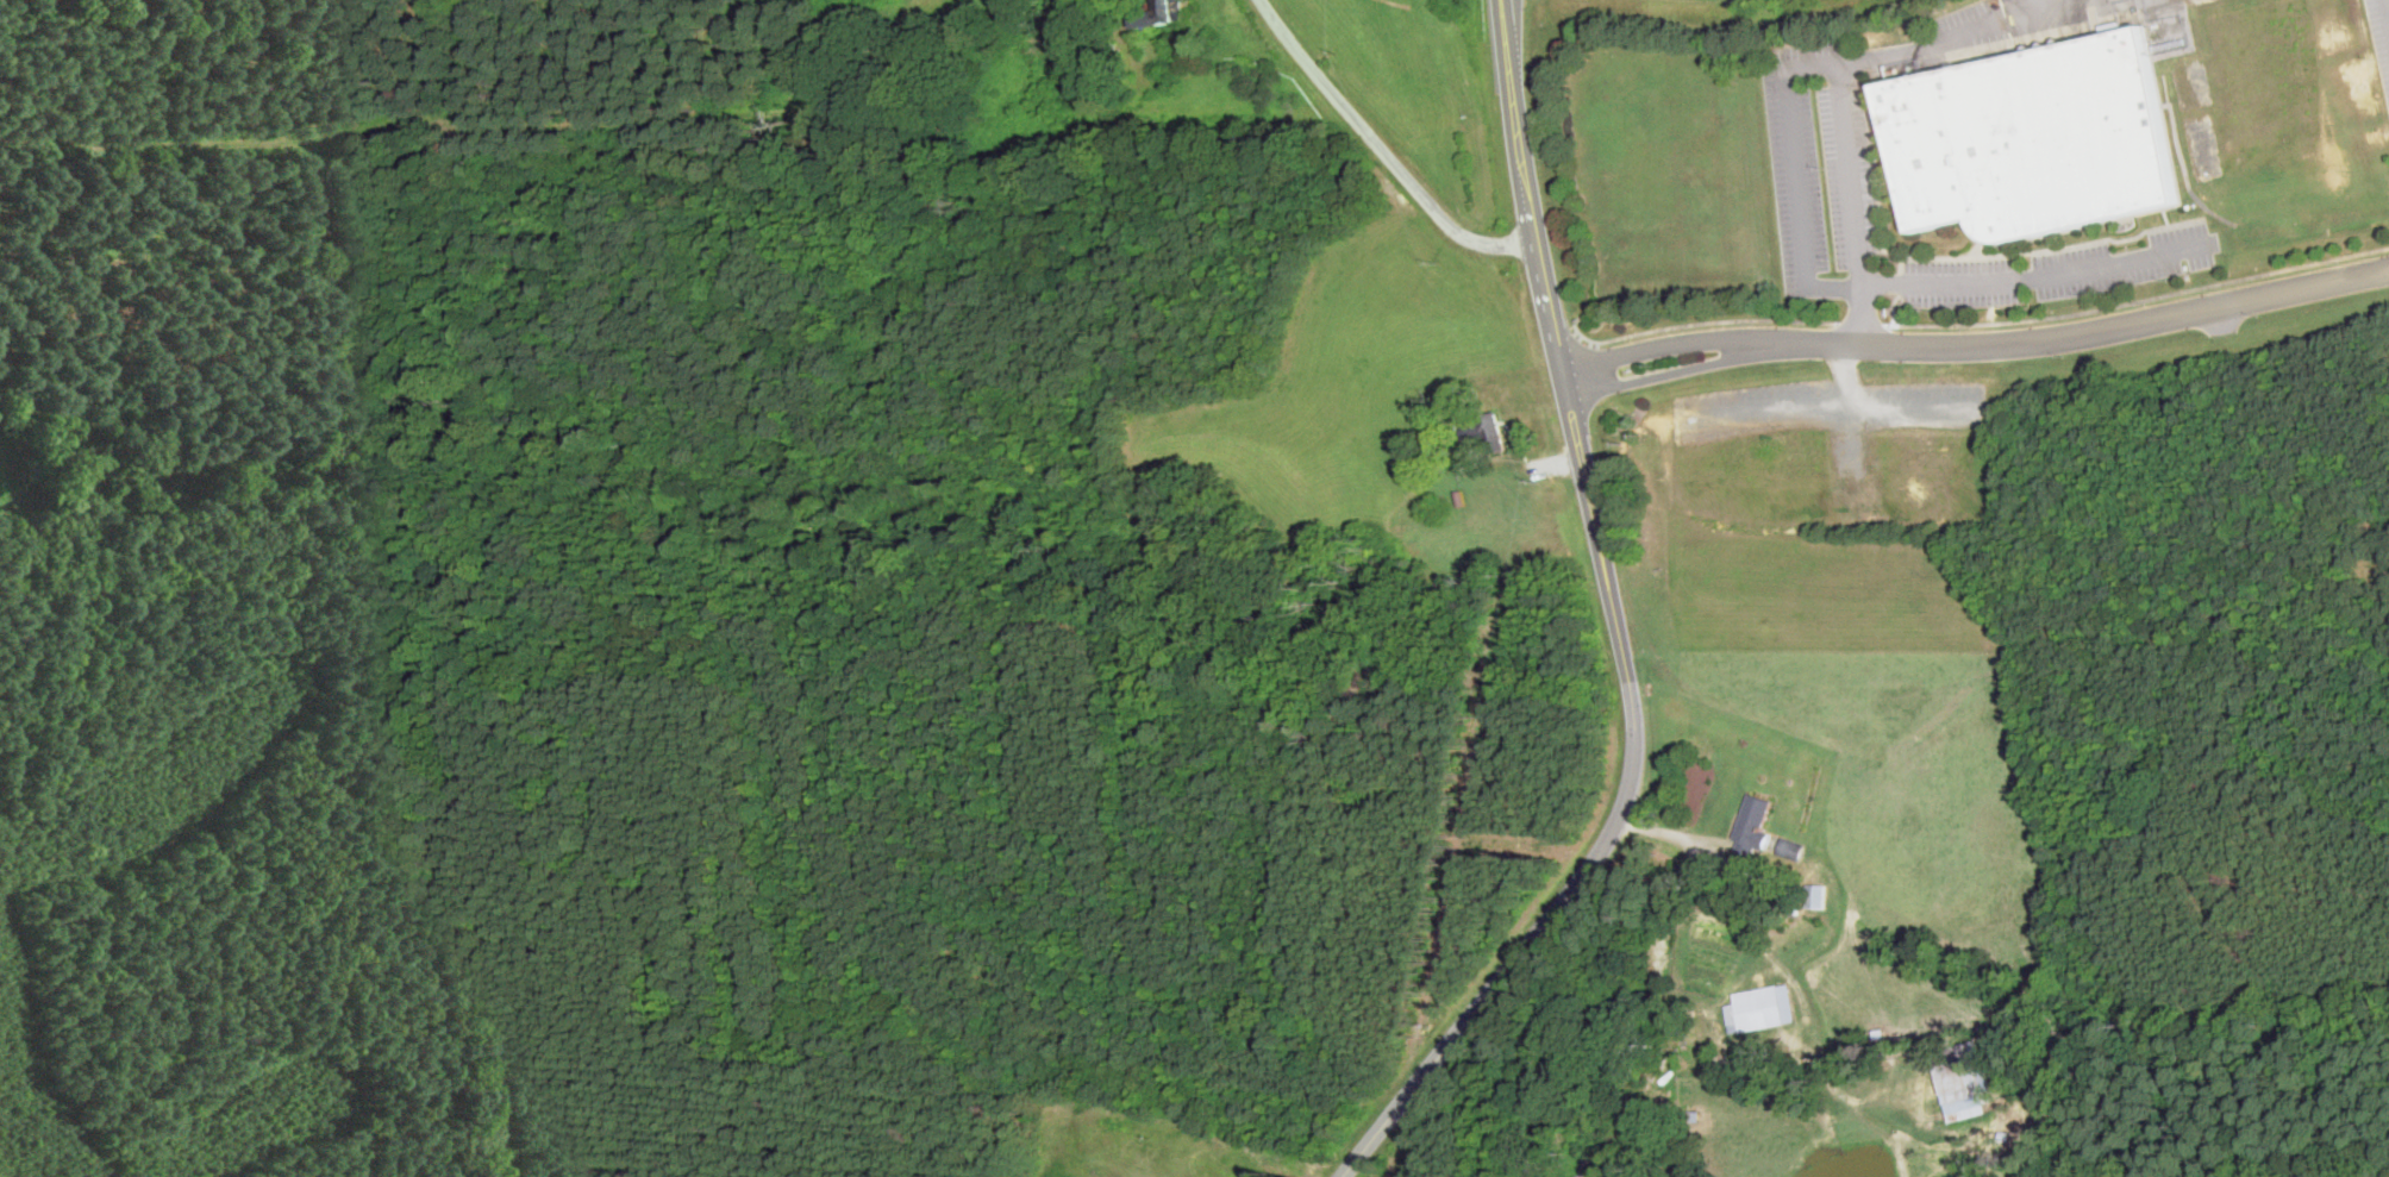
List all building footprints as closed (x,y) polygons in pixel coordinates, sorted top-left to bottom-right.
[(1161,22),(1176,21),(1174,0),(1159,0),(1161,22)] [(1969,218),(1912,231),(1880,89),(2144,30),(2183,202),(2007,243),(2000,242),(1993,242),(1988,239),(1982,236),(1977,232),(1974,227),(1971,223),(1969,218)] [(1504,430),(1493,406),(1462,419),(1472,444),(1504,430)] [(1431,517),(1440,511),(1434,501),(1425,507),(1431,517)] [(1775,799),(1751,793),(1735,848),(1756,854),(1758,846),(1769,849),(1774,831),(1766,829),(1775,799)] [(1797,1022),(1791,983),(1734,992),(1736,1002),(1726,1004),(1731,1033),(1797,1022)] [(1987,1105),(1974,1044),(1935,1053),(1948,1113),(1987,1105)]
